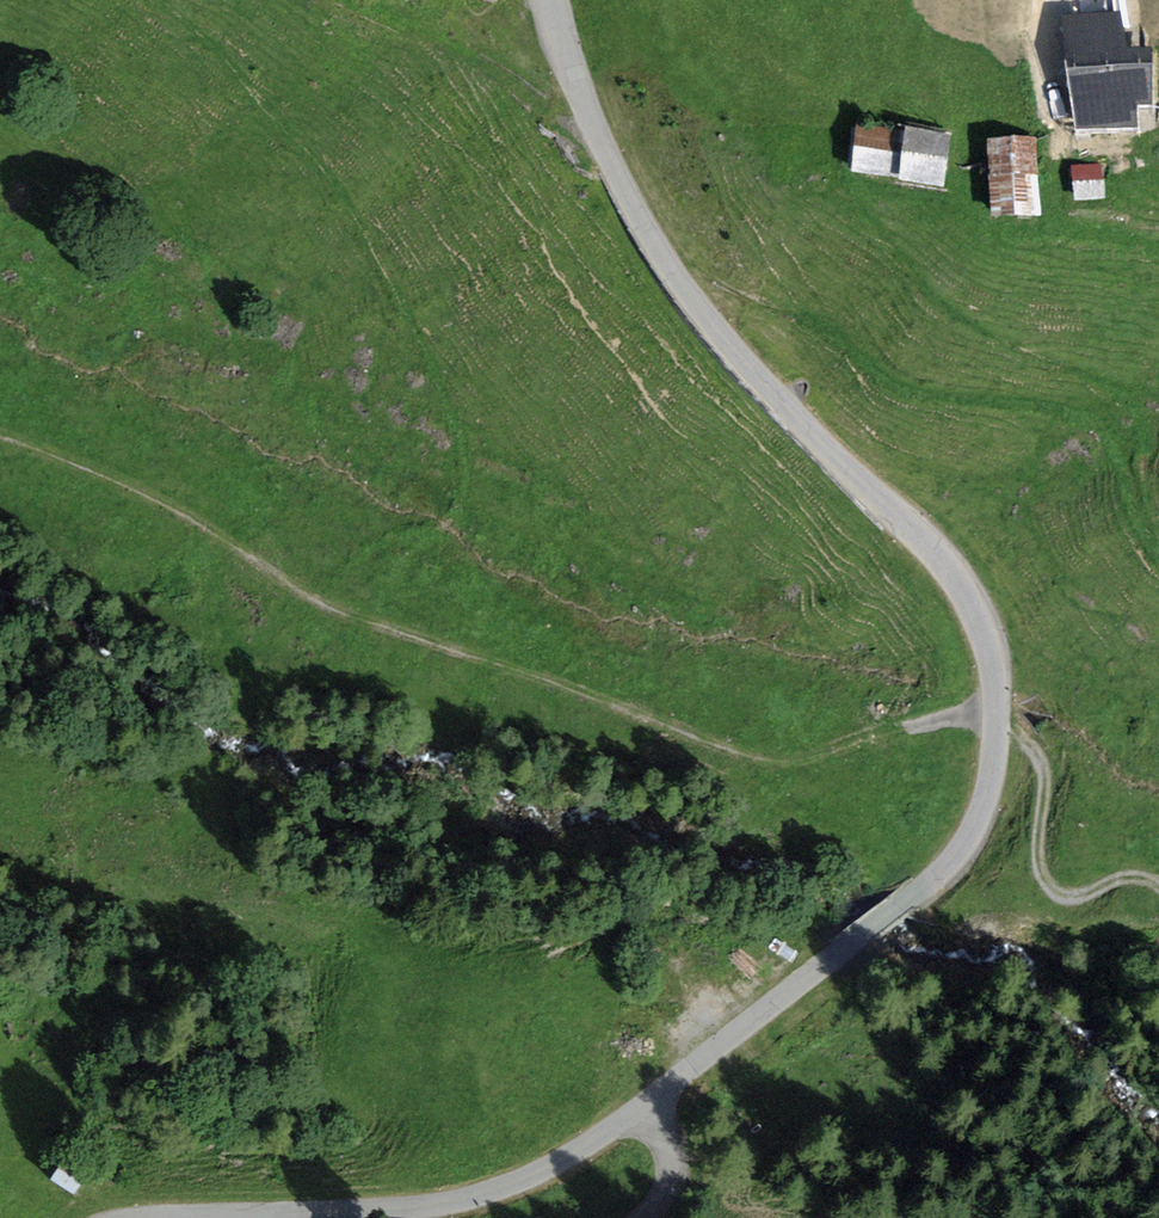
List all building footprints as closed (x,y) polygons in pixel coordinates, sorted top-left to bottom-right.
[(1067,22),(1084,115),(1153,102),(1137,10),(1067,22)] [(902,126),(862,127),(863,167),(903,166),(902,126)] [(956,138),(923,132),(916,175),(949,181),(956,138)] [(1039,136),(998,142),(1008,208),(1050,202),(1039,136)] [(1081,158),(1086,189),(1123,183),(1118,152),(1081,158)]
